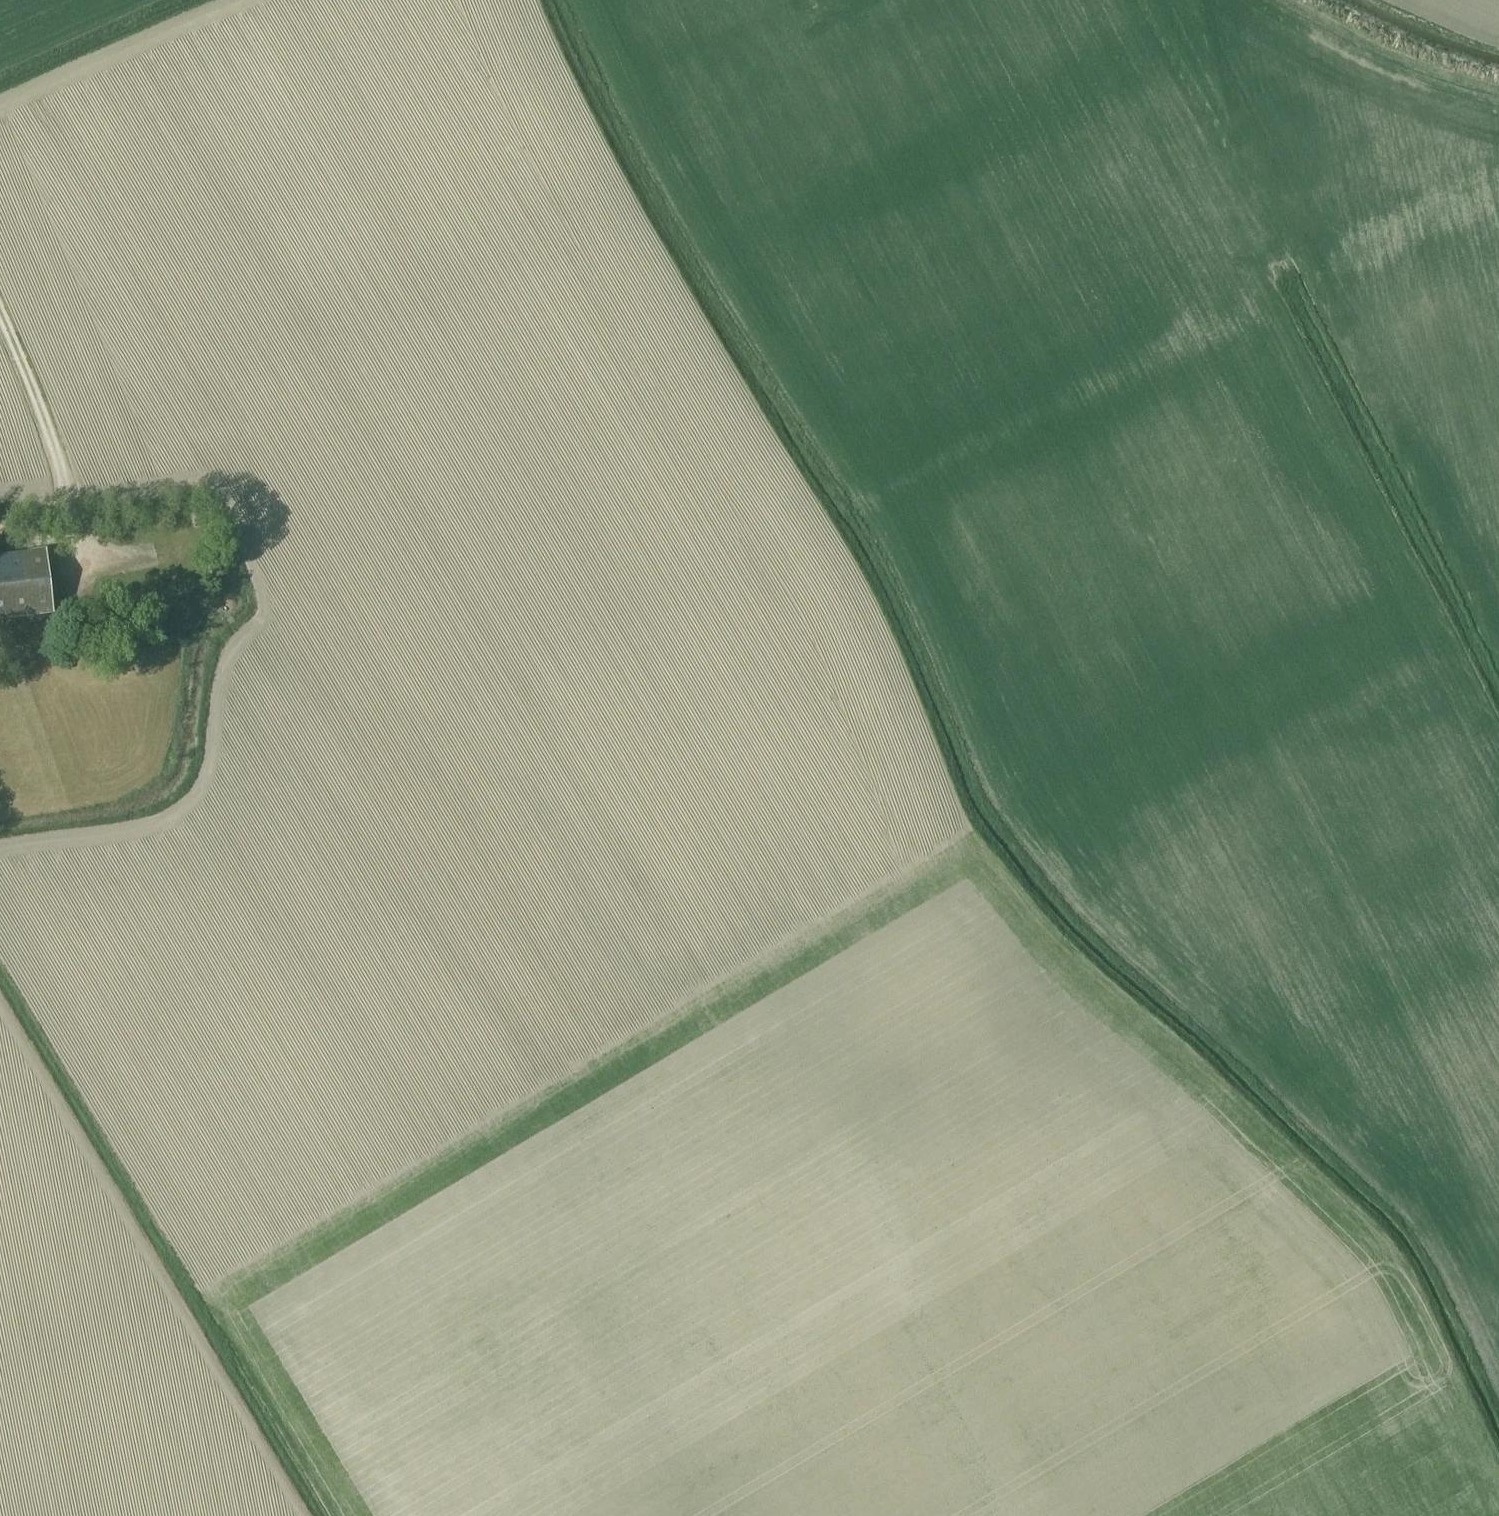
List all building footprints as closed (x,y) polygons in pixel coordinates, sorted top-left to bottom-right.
[(47,553),(0,558),(0,621),(54,615),(47,553)]
